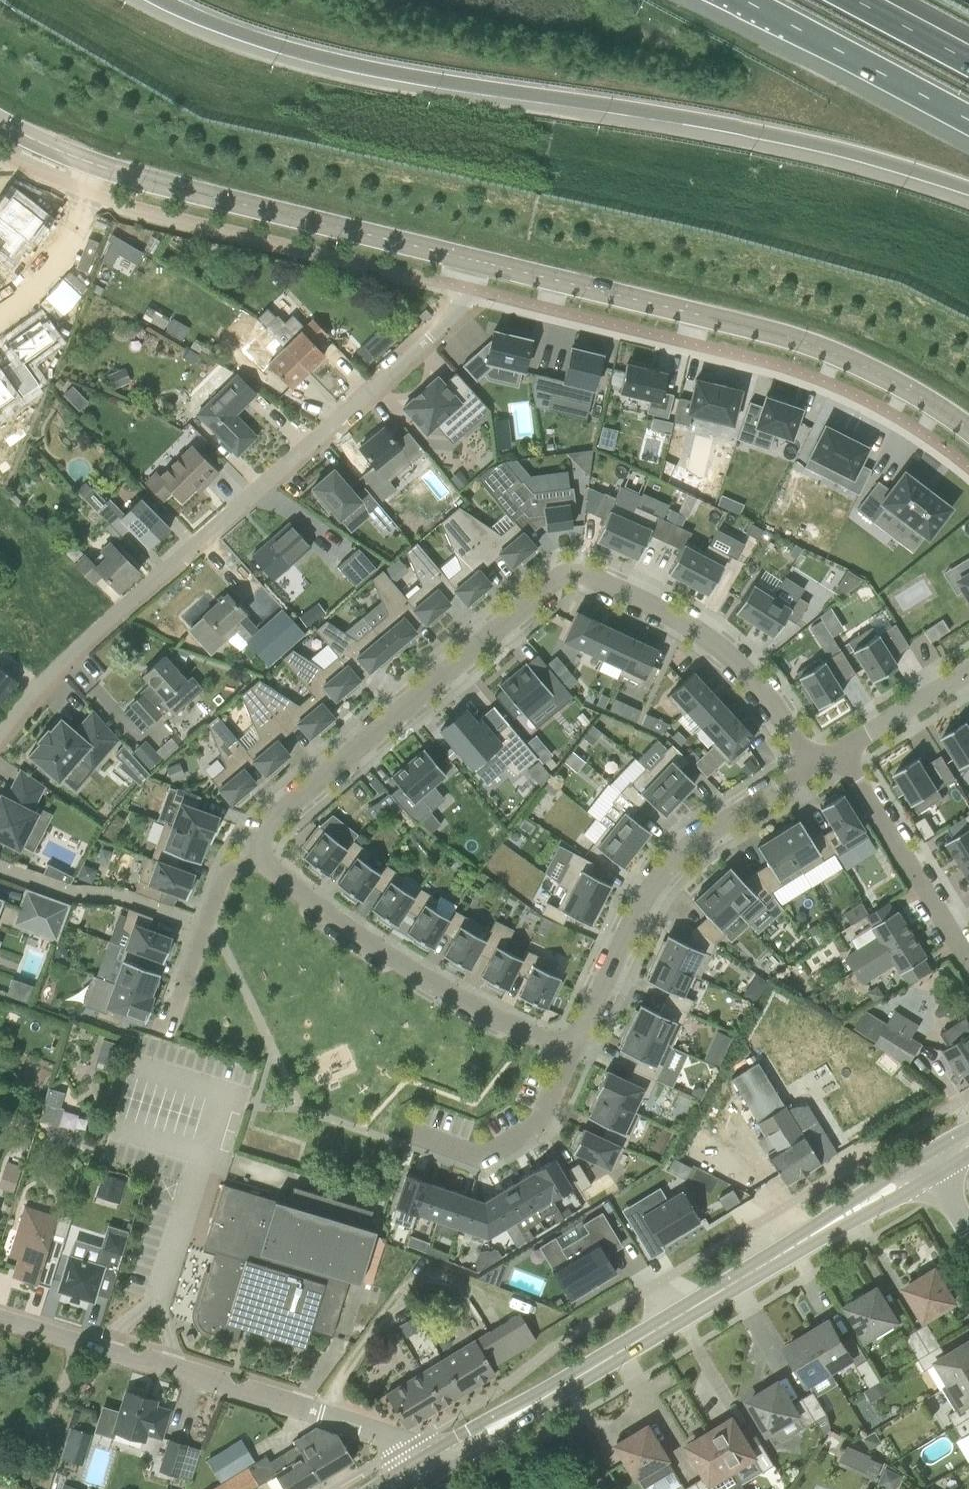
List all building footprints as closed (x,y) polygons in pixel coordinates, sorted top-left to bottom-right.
[(0,209),(0,217),(28,239),(44,220),(12,194),(0,209)] [(9,256),(24,237),(28,240),(28,239),(0,217),(0,249),(9,256)] [(144,252),(115,236),(112,242),(112,243),(101,261),(111,266),(118,254),(137,265),(144,252)] [(184,239),(182,249),(195,251),(197,241),(184,239)] [(45,292),(37,302),(68,326),(76,315),(45,292)] [(266,326),(308,371),(324,355),(316,348),(329,335),(314,320),(302,332),(296,338),(276,317),(266,326)] [(269,364),(292,387),(308,371),(266,326),(258,318),(257,319),(256,318),(239,334),(249,345),(256,339),(275,358),(269,364)] [(17,356),(1,367),(23,398),(41,385),(25,363),(56,341),(40,319),(7,343),(17,356)] [(183,341),(190,328),(174,319),(166,332),(183,341)] [(494,331),(492,339),(462,366),(477,382),(495,365),(523,372),(531,340),(527,339),(528,336),(511,332),(511,335),(508,334),(508,333),(506,332),(506,334),(499,332),(500,331),(498,330),(498,332),(494,331)] [(368,364),(379,354),(367,341),(356,351),(368,364)] [(568,362),(564,381),(535,374),(532,386),(536,407),(548,410),(552,396),(564,399),(564,398),(590,404),(593,390),(602,355),(572,348),(568,362)] [(184,358),(193,364),(199,354),(189,349),(184,358)] [(647,413),(668,418),(674,394),(662,392),(666,372),(643,367),(644,363),(631,360),(630,364),(626,363),(619,392),(650,400),(647,413)] [(125,385),(119,370),(108,375),(114,389),(125,385)] [(403,408),(426,434),(446,416),(459,430),(472,418),(476,422),(490,410),(456,372),(444,384),(438,377),(426,387),(414,397),(415,397),(403,408)] [(237,455),(256,436),(234,415),(255,394),(237,375),(198,414),(237,455)] [(15,397),(0,376),(0,408),(15,397)] [(60,389),(66,383),(61,378),(55,384),(60,389)] [(692,414),(732,424),(741,391),(696,380),(691,400),(679,398),(674,422),(689,426),(692,414)] [(63,395),(70,402),(80,393),(72,386),(63,395)] [(737,439),(752,444),(758,427),(791,438),(801,410),(784,404),(785,401),(766,395),(763,406),(750,402),(737,439)] [(650,430),(660,432),(663,421),(653,418),(650,430)] [(494,421),(497,450),(512,448),(509,419),(494,421)] [(859,495),(871,470),(859,463),(867,447),(850,439),(851,438),(849,437),(849,438),(842,435),(843,434),(841,433),(841,434),(824,426),(803,467),(822,476),(828,466),(843,473),(837,484),(859,495)] [(22,427),(13,433),(19,441),(27,435),(22,427)] [(400,447),(384,428),(360,448),(388,482),(411,463),(399,448),(400,447)] [(10,447),(19,441),(13,433),(4,439),(10,447)] [(181,457),(161,476),(156,471),(145,482),(163,501),(173,492),(182,501),(202,481),(207,485),(219,473),(198,452),(192,446),(181,457)] [(0,462),(0,469),(3,473),(11,468),(4,459),(0,462)] [(318,500),(328,512),(331,510),(340,519),(361,501),(333,469),(312,488),(321,497),(318,500)] [(460,470),(450,478),(458,489),(468,481),(460,470)] [(878,482),(857,510),(873,522),(885,506),(928,539),(951,508),(904,472),(890,491),(878,482)] [(83,496),(91,488),(85,482),(77,490),(83,496)] [(92,487),(91,488),(83,496),(82,497),(96,511),(106,501),(92,487)] [(505,514),(512,522),(524,511),(508,493),(496,503),(505,514)] [(633,511),(614,502),(616,498),(605,493),(595,515),(605,520),(596,540),(617,550),(634,511),(633,511)] [(728,510),(733,500),(722,495),(717,505),(728,510)] [(125,513),(109,498),(106,501),(96,511),(95,511),(106,522),(120,537),(129,527),(149,547),(169,528),(140,498),(125,513)] [(379,504),(368,514),(386,535),(397,525),(379,504)] [(458,506),(449,514),(490,563),(500,555),(511,567),(520,560),(523,563),(535,552),(533,549),(535,547),(525,534),(515,522),(500,534),(458,506)] [(635,507),(633,511),(634,511),(617,550),(638,559),(657,516),(635,507)] [(657,516),(649,534),(665,542),(673,524),(679,513),(670,509),(665,520),(657,516)] [(679,513),(673,524),(681,528),(686,516),(679,513)] [(439,522),(461,568),(446,580),(456,592),(467,605),(470,603),(472,606),(485,595),(482,592),(491,584),(480,571),(490,563),(449,514),(439,522)] [(120,537),(106,522),(102,526),(117,540),(120,537)] [(289,523),(251,556),(273,580),(311,546),(289,523)] [(668,573),(688,584),(706,551),(705,551),(687,541),(691,532),(681,528),(673,524),(665,542),(681,549),(668,573)] [(752,524),(746,533),(759,541),(764,531),(753,524),(752,524)] [(84,556),(76,564),(75,565),(92,582),(101,574),(118,591),(138,571),(109,543),(100,551),(106,558),(95,568),(84,556)] [(446,580),(414,543),(404,552),(421,586),(405,600),(423,620),(422,620),(425,624),(428,622),(431,625),(443,614),(441,611),(450,604),(447,600),(456,592),(446,580)] [(74,562),(83,553),(74,544),(65,553),(74,562)] [(706,551),(688,584),(709,595),(729,556),(708,544),(705,551),(706,551)] [(796,559),(803,549),(796,545),(790,555),(796,559)] [(359,549),(337,568),(355,588),(376,569),(359,549)] [(395,583),(402,576),(392,565),(385,571),(395,583)] [(423,620),(405,600),(381,572),(372,580),(387,617),(373,629),(396,655),(397,654),(396,654),(410,642),(407,639),(416,632),(413,629),(422,620),(423,620)] [(960,580),(968,595),(968,575),(960,580)] [(754,624),(774,593),(755,581),(735,612),(754,624)] [(808,604),(798,598),(793,605),(774,593),(754,624),(774,636),(786,618),(795,624),(808,604)] [(228,594),(204,615),(221,634),(232,624),(244,638),(256,628),(243,614),(244,613),(228,594)] [(820,616),(822,620),(826,626),(838,619),(831,607),(820,616)] [(248,642),(269,665),(305,633),(283,609),(248,642)] [(584,650),(597,621),(577,612),(563,641),(584,650)] [(617,631),(597,621),(584,650),(603,659),(617,631)] [(341,657),(357,676),(366,668),(369,672),(378,664),(380,667),(394,656),(396,655),(373,629),(359,641),(329,622),(318,631),(341,657)] [(909,647),(895,624),(877,635),(872,627),(848,642),(872,681),(897,666),(890,656),(896,653),(897,654),(909,647)] [(930,643),(939,637),(932,626),(923,631),(930,643)] [(636,640),(617,631),(603,659),(622,668),(623,668),(636,640)] [(623,668),(622,668),(619,675),(640,684),(657,649),(636,640),(623,668)] [(829,658),(841,650),(834,640),(822,647),(829,658)] [(360,680),(357,676),(341,657),(326,670),(295,650),(285,659),(315,694),(323,704),(332,696),(335,700),(344,693),(347,696),(360,685),(357,682),(360,680)] [(842,679),(843,681),(855,674),(841,650),(829,658),(823,661),(820,657),(796,672),(805,686),(801,688),(811,704),(815,702),(818,708),(842,693),(836,683),(842,679)] [(165,658),(172,665),(180,658),(173,651),(165,658)] [(142,695),(132,705),(149,723),(160,714),(154,708),(161,702),(173,716),(186,704),(175,690),(186,681),(164,657),(144,675),(151,683),(140,693),(142,695)] [(530,666),(527,663),(500,686),(503,689),(495,696),(514,718),(521,711),(527,718),(528,717),(565,686),(540,657),(530,666)] [(18,681),(0,667),(0,705),(18,681)] [(562,683),(572,676),(566,670),(557,677),(562,683)] [(686,711),(709,689),(694,672),(667,697),(672,702),(683,715),(687,711),(686,711)] [(572,676),(562,683),(568,690),(577,682),(572,676)] [(310,738),(318,730),(321,733),(334,722),(331,719),(334,717),(323,704),(315,694),(301,706),(261,679),(250,688),(289,733),(299,725),(310,738)] [(254,762),(265,775),(268,773),(270,776),(283,765),(281,762),(289,755),(279,742),(289,733),(250,688),(240,697),(258,740),(245,751),(254,762)] [(724,705),(709,689),(686,711),(687,711),(701,726),(724,705)] [(609,697),(602,694),(597,705),(604,708),(609,697)] [(636,722),(641,710),(628,705),(622,716),(636,722)] [(739,721),(724,705),(701,726),(715,741),(715,742),(739,721)] [(506,724),(494,735),(481,720),(477,723),(476,722),(465,709),(441,730),(477,773),(496,757),(507,767),(516,776),(536,759),(537,759),(538,758),(525,744),(507,723),(506,724)] [(37,741),(40,743),(31,753),(30,753),(29,755),(31,757),(31,756),(57,779),(57,780),(59,781),(61,779),(60,779),(85,750),(99,762),(118,738),(93,710),(75,731),(62,720),(60,718),(59,720),(50,731),(48,729),(46,731),(39,739),(37,741)] [(648,728),(653,717),(646,714),(641,725),(648,728)] [(211,779),(232,803),(234,801),(237,804),(250,793),(247,790),(256,783),(245,770),(254,762),(245,751),(216,717),(208,724),(226,767),(211,779)] [(715,742),(715,741),(711,745),(727,762),(730,760),(733,762),(744,752),(741,749),(754,737),(739,721),(715,742)] [(967,721),(962,724),(960,721),(946,730),(948,733),(943,736),(965,771),(968,769),(968,724),(967,721)] [(602,732),(592,725),(587,731),(597,739),(602,732)] [(681,745),(686,739),(678,731),(672,737),(681,745)] [(525,744),(538,758),(542,764),(553,755),(536,735),(525,744)] [(133,751),(150,769),(162,758),(145,740),(133,751)] [(114,755),(122,762),(130,752),(123,744),(114,755)] [(653,774),(679,799),(695,783),(681,770),(689,761),(686,759),(672,745),(664,753),(665,755),(649,771),(652,775),(653,774)] [(424,749),(391,777),(399,787),(390,795),(402,809),(417,824),(432,811),(420,797),(446,775),(424,749)] [(692,764),(701,756),(695,750),(686,759),(689,761),(692,764)] [(939,789),(957,778),(942,755),(930,762),(932,764),(926,768),(919,758),(895,773),(920,812),(944,797),(939,789)] [(557,764),(551,758),(545,763),(551,770),(557,764)] [(758,768),(750,759),(740,768),(748,777),(758,768)] [(540,786),(551,776),(538,761),(527,770),(540,786)] [(186,776),(180,762),(166,767),(172,782),(186,776)] [(3,845),(5,841),(19,849),(37,813),(32,810),(44,785),(21,769),(9,792),(15,795),(12,800),(1,794),(0,796),(0,843),(3,845)] [(664,816),(679,799),(653,774),(652,775),(637,790),(664,816)] [(142,782),(147,787),(151,782),(146,778),(142,782)] [(544,787),(554,795),(559,788),(549,781),(544,787)] [(211,839),(220,817),(196,808),(201,797),(177,788),(172,801),(180,804),(172,825),(211,839)] [(389,793),(379,802),(393,818),(403,810),(390,795),(389,793)] [(607,827),(636,849),(650,832),(631,817),(638,808),(619,793),(612,802),(613,803),(599,821),(607,827)] [(868,837),(842,794),(838,797),(836,794),(822,802),(824,805),(821,807),(834,829),(823,835),(834,854),(836,857),(868,837)] [(962,866),(968,861),(968,815),(948,828),(955,838),(947,843),(962,866)] [(811,839),(800,821),(793,825),(792,823),(777,832),(799,866),(803,873),(834,854),(823,835),(821,832),(811,839)] [(211,839),(172,825),(165,822),(152,858),(176,867),(180,855),(199,862),(202,855),(204,856),(210,841),(211,841),(211,839)] [(110,824),(103,834),(112,840),(119,830),(110,824)] [(304,858),(311,863),(309,866),(321,876),(323,873),(326,875),(338,860),(347,848),(319,826),(303,846),(309,851),(304,858)] [(593,844),(622,867),(636,849),(607,827),(593,844)] [(768,864),(756,872),(771,893),(783,886),(779,878),(799,866),(777,832),(763,841),(764,843),(757,847),(768,864)] [(349,868),(338,884),(345,889),(343,893),(355,902),(358,898),(361,901),(372,886),(381,873),(380,873),(367,863),(370,853),(353,840),(347,848),(338,860),(349,868)] [(559,884),(567,889),(568,888),(600,905),(611,885),(589,874),(595,864),(573,852),(568,863),(569,864),(559,884)] [(197,879),(194,878),(195,874),(176,867),(152,858),(148,857),(135,892),(159,900),(163,889),(187,897),(188,893),(191,894),(197,879)] [(92,883),(97,869),(84,864),(78,878),(92,883)] [(386,865),(380,873),(381,873),(372,886),(383,893),(372,909),(380,914),(378,918),(390,926),(393,923),(396,925),(406,909),(415,897),(414,896),(401,887),(403,877),(386,865)] [(755,897),(761,903),(771,893),(756,872),(744,883),(730,867),(725,873),(723,871),(710,882),(738,913),(755,897)] [(70,884),(75,877),(64,872),(60,881),(70,884)] [(700,896),(694,901),(707,916),(694,928),(695,928),(716,944),(726,935),(721,929),(738,913),(710,882),(698,894),(700,896)] [(420,888),(414,896),(415,897),(406,909),(418,917),(408,933),(416,938),(413,941),(427,949),(429,946),(432,948),(442,932),(449,918),(435,911),(438,899),(420,888)] [(568,914),(590,925),(600,905),(568,888),(567,889),(557,908),(547,902),(542,913),(563,924),(568,914)] [(863,896),(870,906),(880,900),(873,890),(863,896)] [(28,893),(17,923),(55,937),(66,907),(28,893)] [(871,913),(863,901),(846,912),(853,924),(871,913)] [(856,970),(914,933),(899,910),(896,912),(889,902),(868,916),(874,926),(880,937),(848,957),(856,970)] [(130,935),(126,947),(144,954),(163,961),(165,957),(168,958),(174,943),(170,942),(172,938),(149,929),(153,917),(129,909),(122,928),(130,935)] [(490,930),(454,910),(450,919),(449,918),(442,932),(453,939),(444,955),(452,960),(450,963),(464,971),(466,967),(469,969),(478,953),(491,930),(490,930)] [(547,936),(553,922),(543,917),(537,931),(545,935),(547,936)] [(491,930),(478,953),(490,959),(481,976),(489,980),(488,984),(501,991),(503,987),(507,989),(515,973),(522,959),(507,951),(509,940),(514,930),(496,920),(490,930),(491,930)] [(825,941),(815,925),(806,930),(817,947),(825,941)] [(656,957),(693,974),(700,978),(716,944),(695,928),(687,944),(668,935),(665,942),(663,941),(656,957)] [(914,933),(856,970),(864,983),(897,963),(903,973),(904,973),(910,983),(932,969),(925,959),(929,957),(914,933)] [(156,980),(159,973),(140,966),(144,954),(126,947),(120,945),(115,958),(123,961),(115,983),(154,997),(154,996),(153,996),(159,981),(156,980)] [(67,963),(70,955),(67,948),(59,946),(54,959),(67,963)] [(527,978),(519,996),(545,1008),(551,994),(555,996),(561,982),(558,980),(559,977),(544,970),(545,959),(526,950),(522,959),(515,973),(527,978)] [(661,1001),(688,1014),(695,1000),(683,995),(693,974),(656,957),(649,972),(651,973),(647,980),(666,989),(661,1001)] [(761,992),(768,982),(757,974),(753,981),(753,987),(761,992)] [(12,979),(8,994),(29,999),(33,984),(12,979)] [(154,997),(115,983),(107,1005),(99,1002),(95,1015),(118,1024),(123,1012),(145,1021),(154,997)] [(673,1047),(688,1014),(661,1001),(655,1013),(640,1006),(638,1012),(635,1011),(628,1026),(673,1047)] [(878,1042),(889,1023),(866,1009),(855,1028),(878,1042)] [(951,1046),(944,1050),(959,1074),(964,1071),(968,1079),(968,1021),(967,1017),(943,1033),(951,1046)] [(910,1065),(923,1042),(889,1022),(889,1023),(878,1042),(876,1045),(910,1065)] [(634,1070),(658,1081),(673,1047),(628,1026),(621,1041),(623,1042),(620,1050),(639,1058),(634,1070)] [(114,1058),(119,1044),(103,1039),(99,1053),(114,1058)] [(723,1056),(708,1049),(703,1059),(719,1067),(723,1056)] [(658,1081),(634,1070),(628,1081),(606,1070),(595,1094),(596,1094),(634,1112),(644,1091),(652,1094),(658,1081)] [(758,1138),(786,1184),(821,1163),(804,1136),(839,1115),(833,1104),(798,1125),(774,1086),(745,1103),(764,1134),(758,1138)] [(700,1099),(705,1089),(700,1087),(693,1089),(690,1094),(700,1099)] [(634,1112),(596,1094),(590,1109),(592,1110),(589,1117),(607,1126),(602,1137),(602,1138),(620,1146),(625,1148),(640,1115),(634,1112)] [(64,1108),(46,1103),(40,1121),(59,1127),(64,1108)] [(609,1168),(620,1146),(602,1138),(602,1137),(583,1129),(581,1132),(578,1131),(571,1146),(575,1147),(573,1151),(609,1168)] [(554,1159),(535,1171),(552,1198),(571,1187),(554,1159)] [(23,1165),(8,1160),(0,1184),(0,1187),(14,1192),(23,1165)] [(581,1191),(592,1185),(578,1163),(567,1170),(581,1191)] [(517,1182),(533,1210),(552,1198),(535,1171),(517,1182)] [(102,1173),(96,1195),(121,1202),(127,1180),(102,1173)] [(406,1175),(394,1211),(415,1219),(417,1213),(428,1183),(406,1175)] [(498,1193),(515,1221),(533,1210),(517,1182),(498,1193)] [(417,1213),(438,1220),(448,1190),(428,1183),(417,1213)] [(198,1323),(199,1324),(200,1325),(201,1326),(202,1328),(204,1329),(205,1330),(208,1332),(209,1332),(239,1341),(239,1340),(237,1339),(241,1327),(305,1347),(311,1330),(331,1336),(330,1336),(332,1337),(349,1279),(360,1282),(376,1230),(367,1227),(373,1210),(295,1187),(289,1204),(223,1184),(207,1236),(219,1240),(197,1311),(197,1314),(197,1316),(197,1318),(198,1321),(198,1323)] [(718,1197),(725,1210),(740,1202),(733,1188),(718,1197)] [(438,1220),(458,1227),(469,1197),(448,1190),(438,1220)] [(660,1245),(701,1221),(683,1191),(644,1214),(640,1207),(626,1216),(639,1237),(651,1230),(660,1245)] [(484,1202),(488,1237),(515,1221),(498,1193),(484,1202)] [(458,1227),(488,1237),(484,1202),(469,1197),(458,1227)] [(26,1234),(14,1273),(24,1277),(23,1279),(50,1288),(64,1241),(51,1237),(58,1216),(25,1206),(18,1231),(26,1234)] [(570,1214),(565,1206),(559,1209),(564,1218),(570,1214)] [(564,1218),(558,1209),(551,1213),(556,1222),(564,1218)] [(606,1257),(603,1252),(620,1241),(602,1212),(584,1223),(589,1231),(562,1248),(569,1260),(553,1270),(571,1299),(616,1272),(606,1257)] [(96,1294),(109,1298),(129,1233),(109,1227),(98,1265),(70,1256),(59,1291),(94,1301),(96,1294)] [(527,1241),(534,1237),(529,1227),(522,1231),(527,1241)] [(417,1248),(420,1239),(411,1235),(407,1245),(417,1248)] [(437,1256),(439,1250),(428,1246),(426,1252),(437,1256)] [(490,1252),(489,1252),(491,1263),(501,1256),(497,1250),(493,1249),(490,1252)] [(477,1261),(479,1270),(491,1263),(489,1252),(481,1251),(477,1261)] [(921,1284),(909,1291),(926,1319),(955,1301),(936,1270),(919,1281),(921,1284)] [(868,1300),(866,1297),(849,1307),(867,1338),(896,1320),(880,1293),(868,1300)] [(563,1303),(560,1298),(553,1302),(556,1307),(563,1303)] [(521,1314),(491,1333),(506,1358),(536,1340),(521,1314)] [(412,1318),(400,1326),(406,1336),(419,1329),(412,1318)] [(825,1325),(823,1322),(808,1332),(831,1370),(852,1357),(831,1321),(825,1325)] [(928,1323),(917,1329),(930,1352),(942,1345),(928,1323)] [(930,1352),(917,1329),(906,1336),(919,1358),(930,1352)] [(794,1344),(788,1347),(809,1383),(831,1370),(808,1332),(792,1341),(794,1344)] [(443,1360),(463,1393),(496,1373),(492,1367),(506,1358),(491,1333),(475,1342),(474,1341),(443,1360)] [(844,1344),(852,1357),(852,1358),(857,1365),(868,1358),(855,1337),(844,1344)] [(968,1373),(968,1344),(948,1356),(942,1345),(930,1352),(919,1358),(926,1370),(939,1362),(951,1383),(952,1383),(968,1373)] [(870,1388),(882,1381),(868,1358),(857,1365),(870,1388)] [(423,1372),(443,1405),(463,1393),(443,1360),(423,1372)] [(423,1372),(413,1378),(386,1394),(406,1427),(443,1405),(423,1372)] [(952,1383),(951,1383),(943,1387),(957,1409),(949,1414),(956,1425),(968,1418),(968,1373),(952,1383)] [(887,1378),(882,1381),(870,1388),(864,1391),(871,1402),(894,1388),(887,1378)] [(768,1390),(750,1401),(769,1432),(776,1444),(805,1427),(817,1420),(803,1397),(792,1404),(782,1387),(770,1394),(768,1390)] [(817,1420),(828,1413),(814,1390),(803,1397),(817,1420)] [(160,1438),(170,1411),(155,1406),(157,1400),(127,1391),(121,1411),(104,1405),(96,1431),(113,1437),(115,1431),(144,1440),(146,1433),(160,1438)] [(956,1425),(963,1437),(968,1433),(968,1418),(956,1425)] [(727,1424),(726,1421),(710,1430),(733,1469),(755,1456),(764,1471),(775,1465),(762,1442),(751,1449),(733,1420),(727,1424)] [(75,1426),(64,1457),(82,1464),(94,1433),(75,1426)] [(353,1460),(338,1435),(316,1428),(294,1441),(297,1446),(298,1445),(320,1480),(353,1460)] [(695,1440),(696,1442),(690,1446),(708,1475),(697,1481),(701,1488),(734,1488),(743,1484),(733,1469),(710,1430),(695,1440)] [(651,1431),(640,1438),(638,1434),(620,1445),(646,1488),(675,1470),(651,1431)] [(876,1431),(864,1438),(871,1449),(883,1442),(876,1431)] [(837,1448),(842,1441),(830,1434),(823,1445),(829,1449),(837,1448)] [(253,1460),(242,1438),(208,1458),(220,1480),(253,1460)] [(185,1446),(169,1440),(159,1468),(176,1474),(185,1446)] [(269,1463),(265,1456),(248,1466),(260,1484),(277,1474),(286,1488),(305,1488),(320,1480),(298,1445),(297,1446),(269,1463)] [(876,1480),(885,1460),(872,1454),(863,1475),(876,1480)] [(888,1488),(896,1488),(903,1476),(885,1468),(878,1484),(888,1488)]
